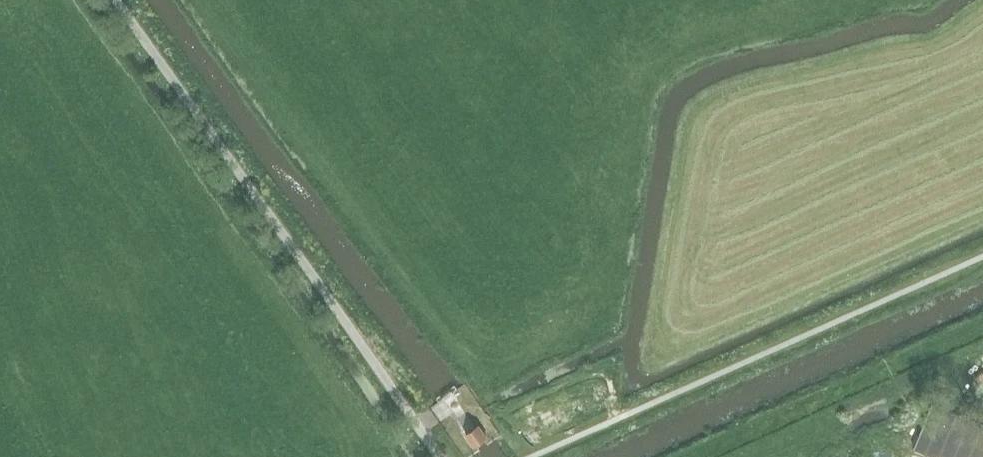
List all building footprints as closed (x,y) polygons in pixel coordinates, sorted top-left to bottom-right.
[(925,450),(944,456),(982,456),(982,420),(941,405),(925,450)] [(484,439),(486,437),(478,425),(465,434),(474,446),(476,445),(480,442),(484,439)]
